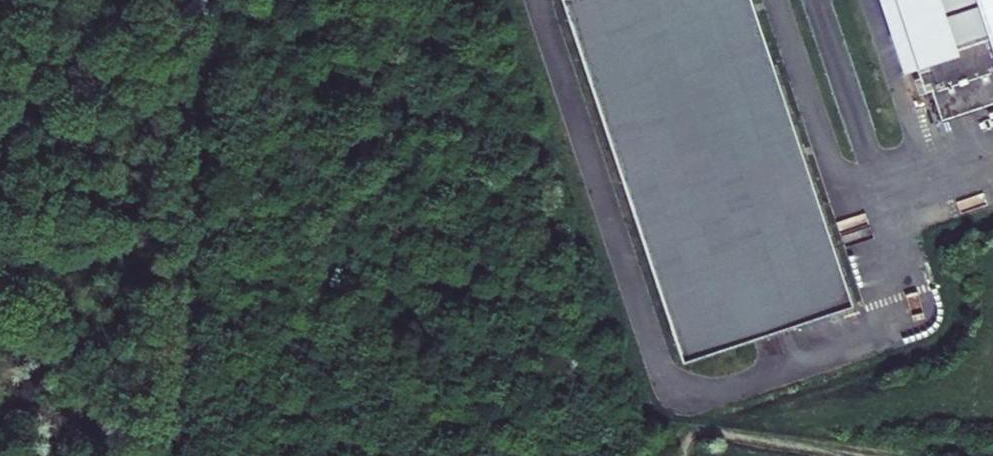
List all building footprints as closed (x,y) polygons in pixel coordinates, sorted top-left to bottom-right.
[(688,350),(862,293),(765,0),(572,0),(688,350)] [(917,67),(932,62),(950,117),(992,103),(992,0),(894,0),(917,67)]
